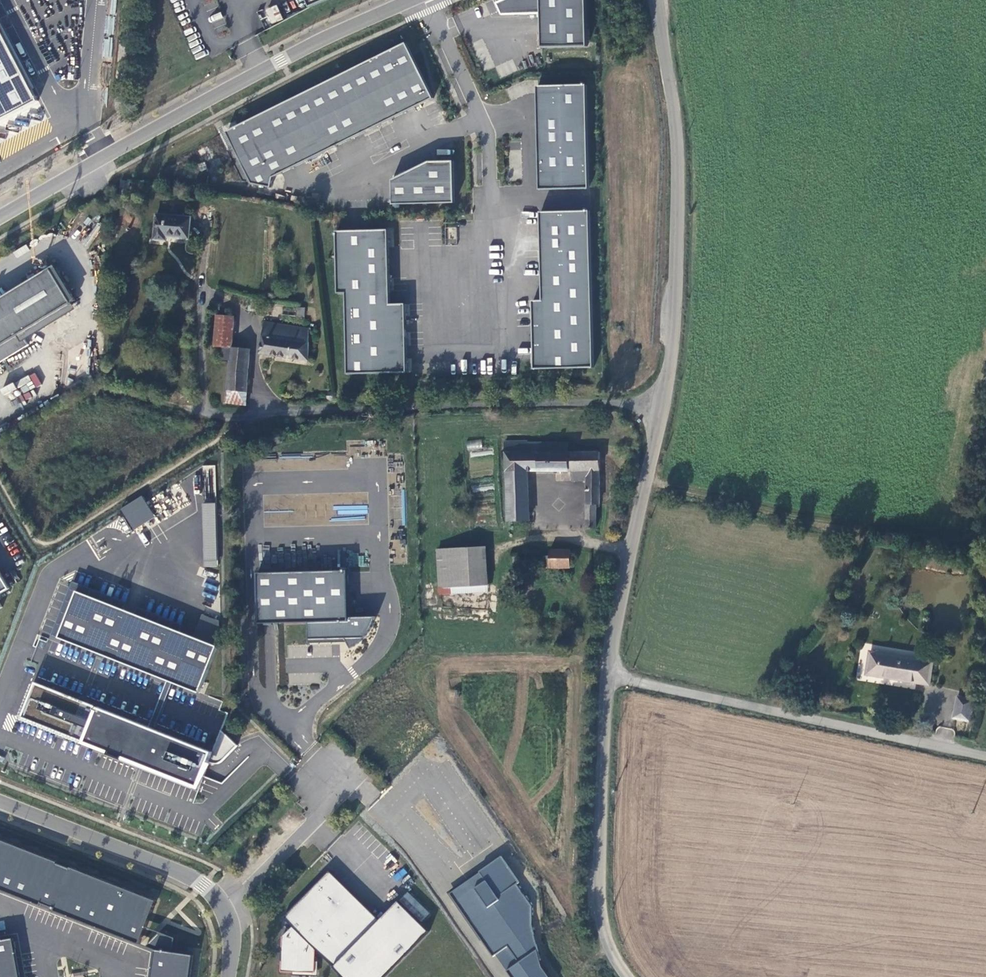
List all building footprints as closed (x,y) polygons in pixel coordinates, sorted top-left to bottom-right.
[(542,48),(587,46),(586,0),(503,0),(497,3),(502,15),(541,14),(542,48)] [(265,10),(272,24),(283,19),(276,4),(265,10)] [(0,26),(0,121),(39,101),(0,26)] [(434,98),(406,42),(227,132),(252,184),(271,188),(274,177),(334,147),(434,98)] [(537,86),(540,190),(589,189),(587,84),(537,86)] [(392,178),(393,203),(454,203),(453,161),(428,161),(392,178)] [(540,212),(543,300),(533,300),(535,369),(595,368),(590,210),(540,212)] [(191,218),(157,215),(155,239),(167,240),(167,237),(189,239),(191,218)] [(337,231),(338,294),(346,293),(348,374),(408,373),(406,304),(391,304),(389,230),(337,231)] [(50,269),(0,299),(0,362),(29,345),(23,333),(73,303),(50,269)] [(258,299),(251,298),(249,311),(256,312),(258,299)] [(217,316),(214,346),(223,347),(232,348),(235,317),(217,316)] [(309,329),(265,323),(261,354),(309,360),(309,329)] [(232,348),(223,347),(222,360),(231,360),(228,390),(248,392),(251,350),(232,348)] [(17,381),(23,393),(41,384),(35,372),(17,381)] [(228,390),(227,403),(246,405),(248,392),(228,390)] [(328,394),(328,400),(329,399),(331,400),(332,401),(334,400),(336,399),(336,397),(336,395),(334,393),(332,393),(331,393),(329,394),(328,394)] [(507,471),(528,471),(574,471),(588,471),(588,481),(587,504),(587,529),(596,529),(597,508),(600,508),(600,505),(600,471),(601,470),(600,452),(568,452),(568,443),(528,443),(528,442),(505,442),(507,471)] [(530,520),(528,471),(507,471),(509,521),(530,520)] [(588,471),(574,471),(574,481),(588,481),(588,471)] [(143,495),(124,507),(136,527),(155,515),(143,495)] [(222,565),(220,505),(207,505),(209,566),(222,565)] [(486,547),(438,550),(441,594),(489,591),(486,547)] [(571,551),(550,550),(550,556),(545,556),(544,567),(570,568),(571,551)] [(257,572),(259,623),(309,622),(310,643),(348,642),(352,648),(355,646),(358,644),(362,641),(366,636),(368,634),(371,629),(374,624),(375,620),(376,616),(350,617),(348,570),(257,572)] [(9,588),(0,572),(0,594),(9,588)] [(79,591),(60,638),(201,693),(219,646),(79,591)] [(932,670),(870,660),(868,681),(929,691),(932,670)] [(37,682),(23,717),(111,752),(110,754),(125,760),(126,758),(201,787),(211,762),(214,762),(216,762),(219,762),(221,762),(223,761),(236,748),(238,746),(223,731),(215,752),(37,682)] [(952,722),(967,726),(972,705),(956,702),(952,722)] [(43,905),(43,903),(56,908),(56,910),(141,943),(158,900),(73,867),(73,868),(59,862),(60,861),(0,838),(0,888),(43,905)] [(512,976),(550,976),(542,965),(532,924),(531,905),(517,884),(520,882),(502,855),(449,891),(463,912),(465,911),(483,937),(481,939),(493,956),(496,954),(512,976)] [(281,971),(315,972),(316,949),(344,976),(385,976),(430,931),(399,900),(380,919),(329,870),(284,917),(292,926),(283,936),(281,971)] [(262,891),(254,898),(257,901),(265,895),(262,891)] [(147,946),(157,949),(153,976),(192,976),(195,954),(175,951),(176,937),(161,931),(147,946)] [(15,937),(0,940),(0,976),(22,976),(15,937)]
